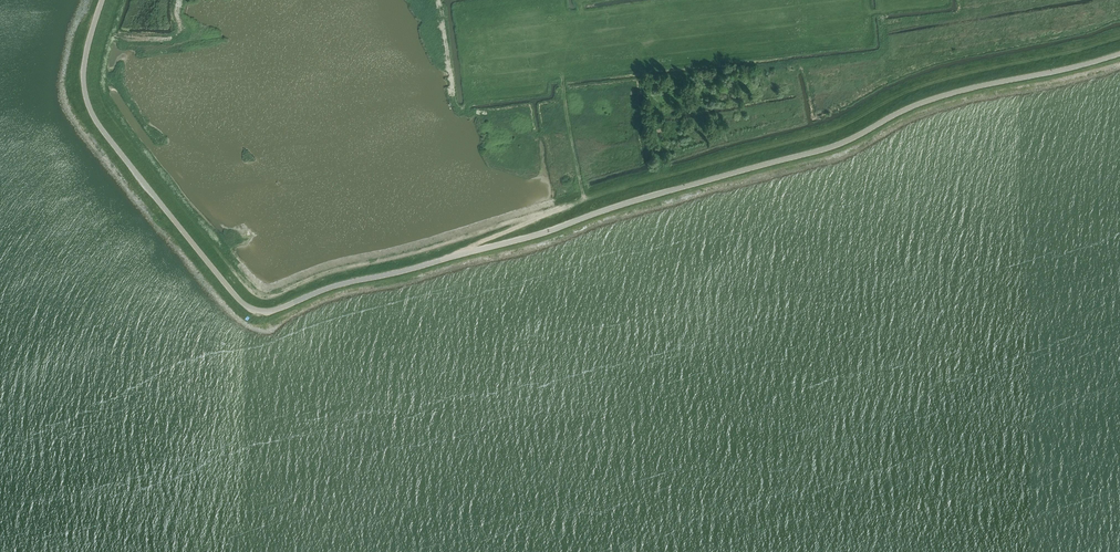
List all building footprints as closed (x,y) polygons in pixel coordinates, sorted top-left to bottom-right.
[(894,100),(898,107),(905,104),(901,96),(894,100)]
